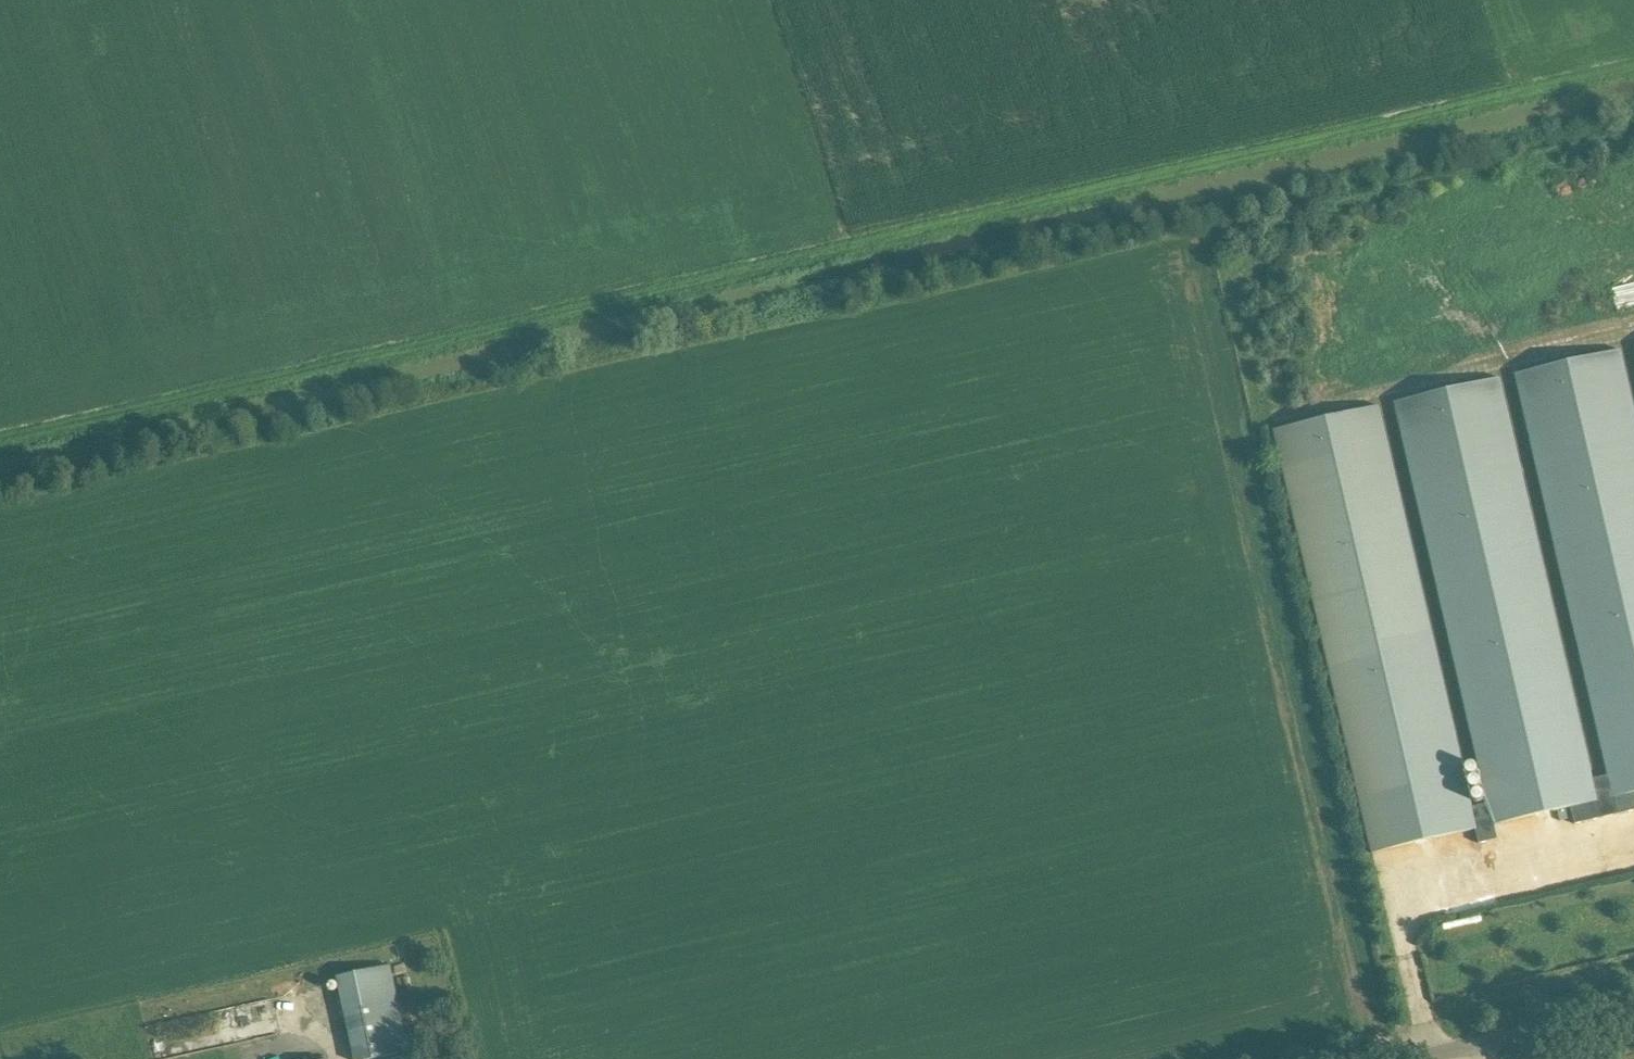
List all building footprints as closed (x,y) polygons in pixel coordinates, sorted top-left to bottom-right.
[(1489,803),(1472,807),(1378,405),(1274,429),(1373,853),(1476,829),(1479,843),(1498,839),(1495,825),(1571,807),(1575,824),(1633,810),(1633,410),(1620,349),(1516,373),(1609,775),(1593,779),(1499,377),(1395,401),(1489,803)] [(337,973),(354,1058),(359,1058),(408,1050),(392,963),(337,973)]
